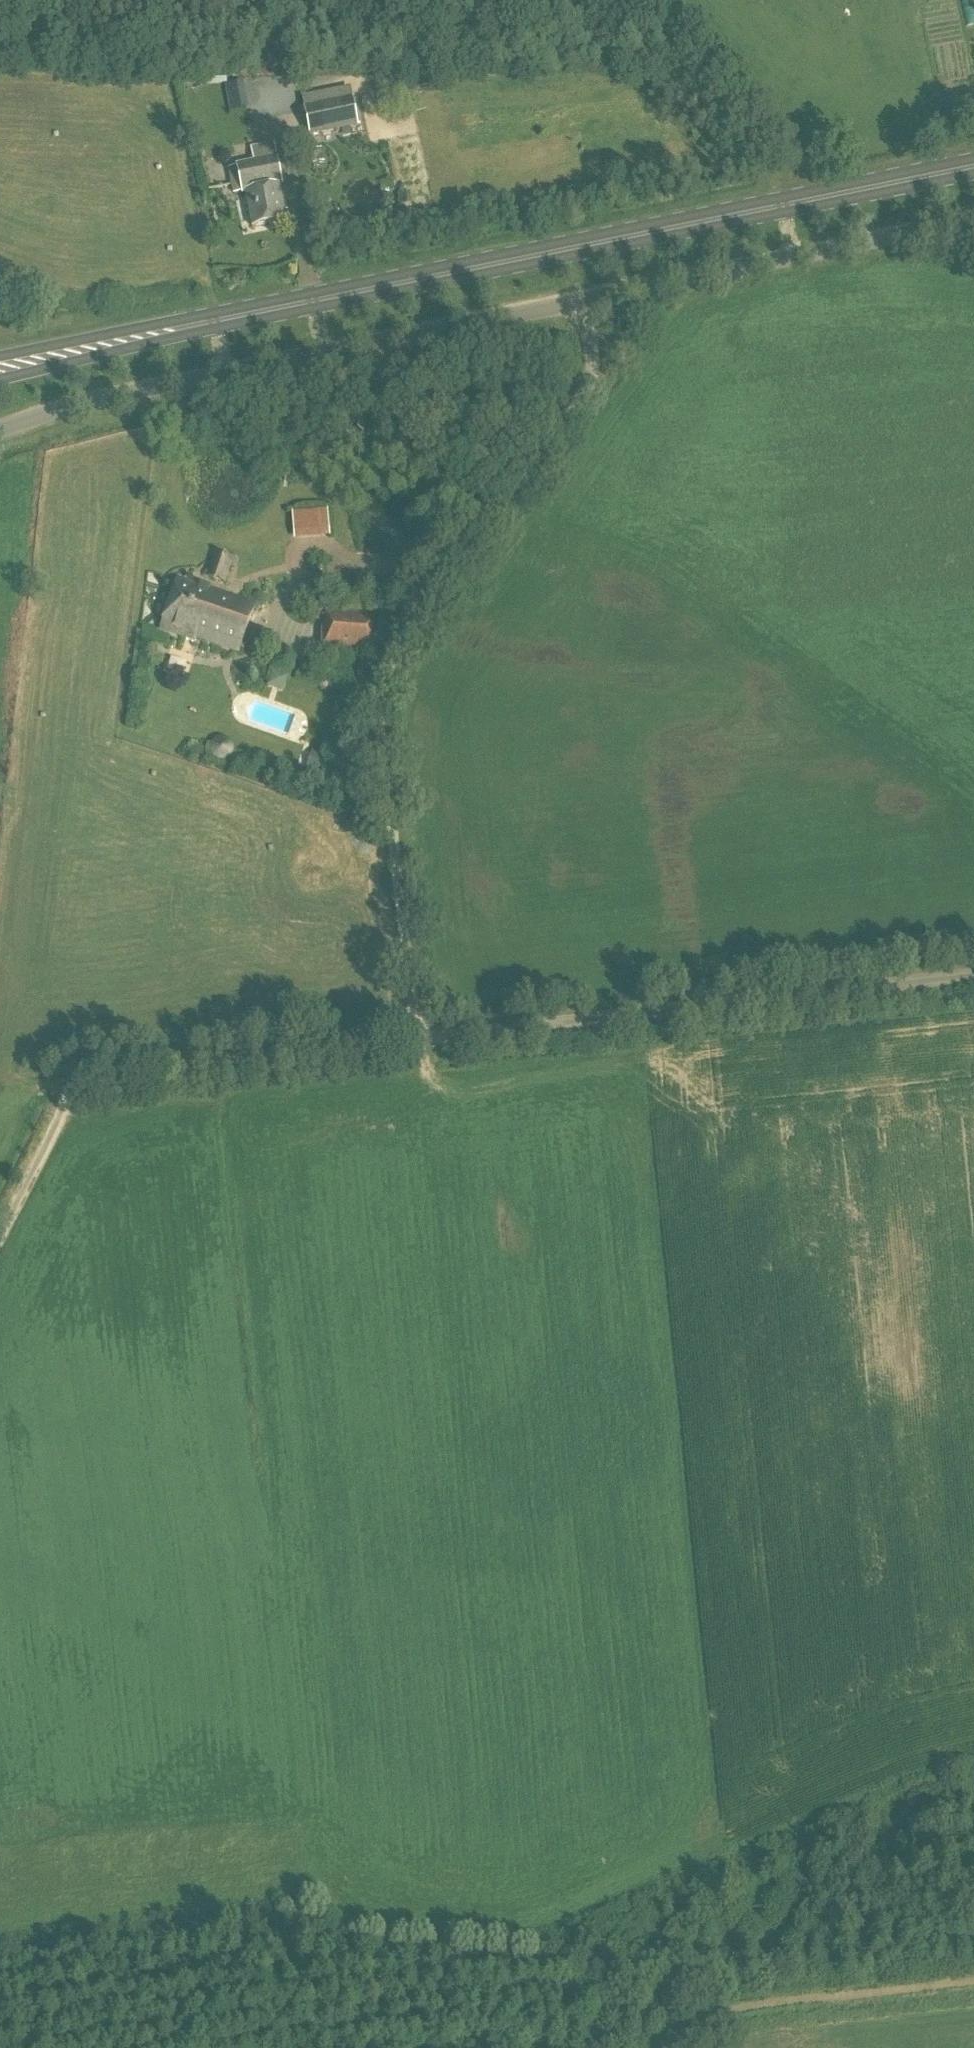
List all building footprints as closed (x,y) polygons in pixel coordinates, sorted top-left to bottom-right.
[(309,137),(359,127),(353,98),(303,108),(309,137)] [(286,221),(279,187),(282,186),(273,143),(250,148),(253,163),(237,166),(237,167),(227,169),(233,195),(242,193),(243,194),(245,194),(252,228),(286,221)] [(300,508),(302,544),(337,542),(336,506),(300,508)] [(225,583),(232,560),(216,555),(208,577),(225,583)] [(208,591),(177,581),(160,630),(185,638),(186,635),(239,653),(256,606),(208,590),(208,591)] [(371,658),(374,612),(326,609),(324,655),(371,658)] [(308,750),(303,767),(323,774),(329,758),(308,750)]
